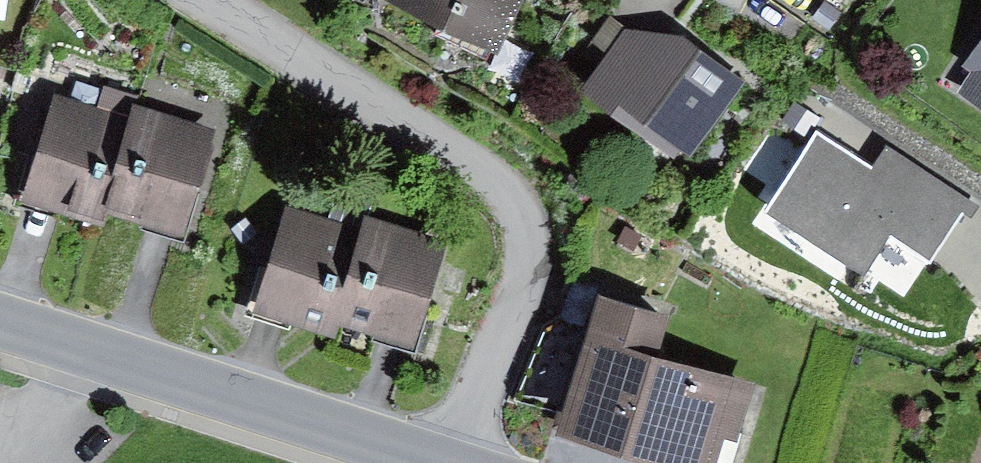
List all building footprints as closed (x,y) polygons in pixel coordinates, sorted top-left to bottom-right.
[(494,55),(522,0),(386,0),(494,55)] [(824,0),(812,18),(829,31),(842,13),(824,0)] [(604,60),(625,32),(607,19),(587,47),(604,60)] [(604,60),(582,90),(674,157),(682,146),(692,154),(745,81),(683,36),(625,32),(604,60)] [(963,66),(971,72),(956,94),(980,111),(980,39),(963,66)] [(103,84),(97,105),(134,116),(138,104),(140,95),(103,84)] [(104,213),(134,116),(97,105),(58,93),(25,203),(100,226),(104,213)] [(794,101),(781,120),(807,137),(819,118),(794,101)] [(219,129),(138,104),(134,116),(104,213),(186,237),(219,129)] [(873,168),(819,133),(769,210),(867,274),(893,235),(932,260),(970,201),(887,147),(873,168)] [(333,324),(362,227),(287,204),(253,313),(329,336),(333,324)] [(447,239),(366,215),(362,227),(333,324),(414,348),(447,239)] [(247,217),(231,229),(244,244),(259,232),(247,217)] [(625,225),(615,240),(634,252),(643,237),(625,225)] [(571,279),(557,317),(583,326),(597,289),(571,279)] [(602,296),(561,434),(661,462),(714,462),(722,436),(738,441),(754,385),(660,358),(673,316),(602,296)]
